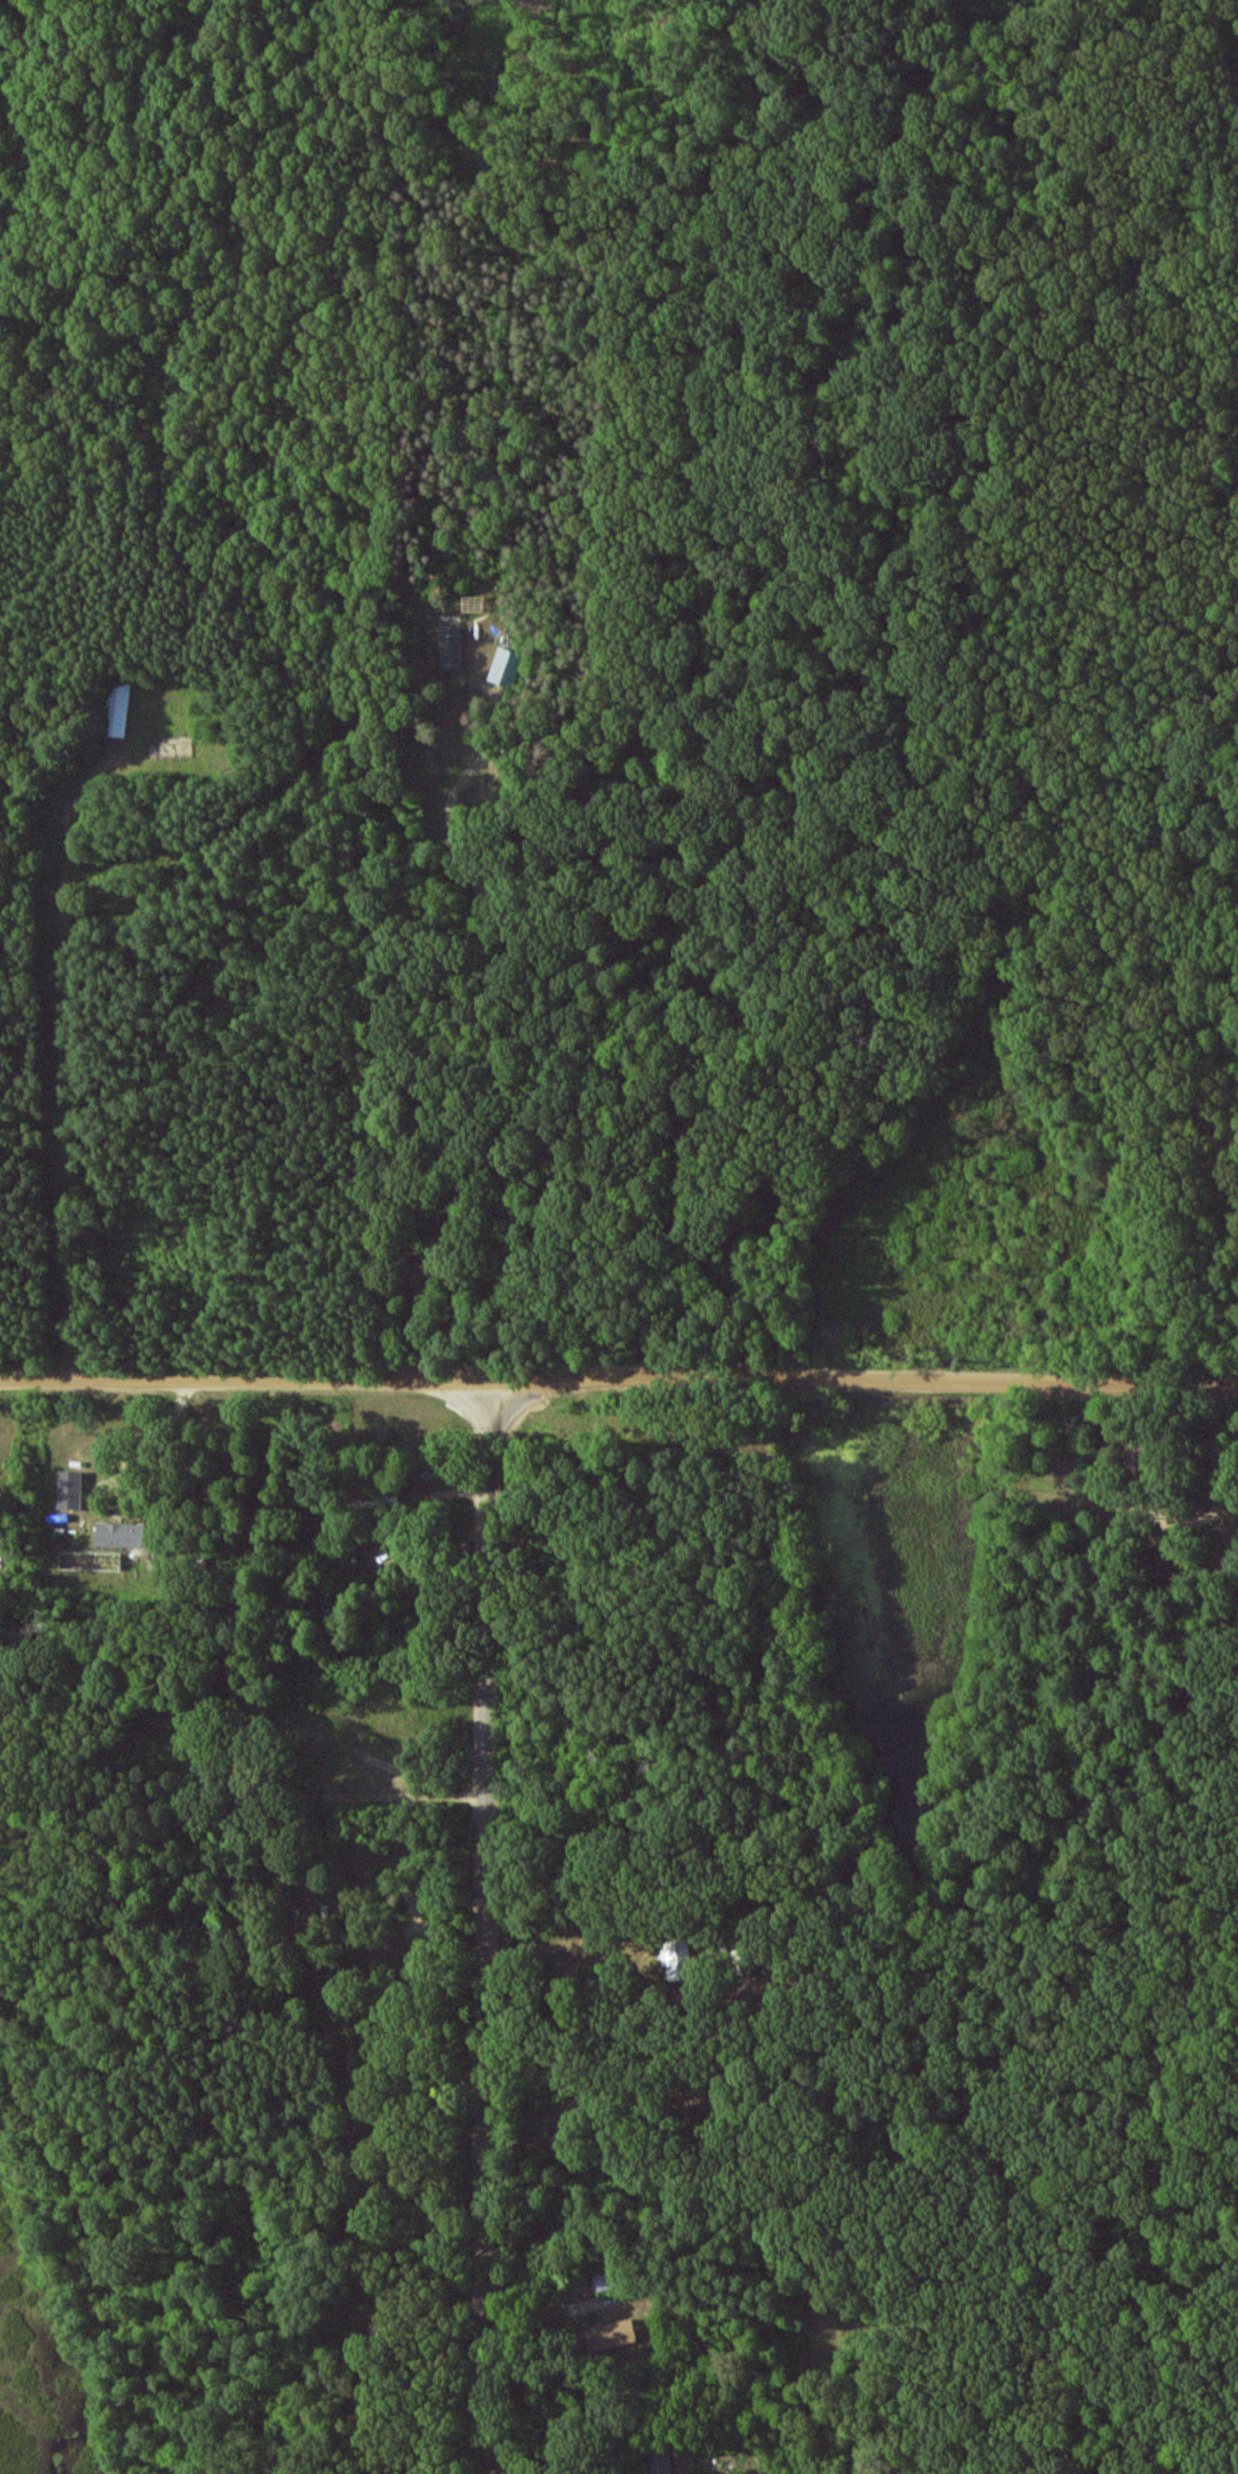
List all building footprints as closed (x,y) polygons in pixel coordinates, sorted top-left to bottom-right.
[(441,627),(442,670),(464,670),(463,626),(441,627)] [(490,680),(510,686),(520,652),(499,647),(490,680)] [(103,736),(126,738),(131,684),(108,682),(103,736)] [(83,1472),(59,1471),(58,1509),(81,1510),(83,1472)] [(96,1547),(145,1548),(145,1524),(97,1523),(96,1547)] [(60,1569),(120,1570),(120,1553),(60,1552),(60,1569)] [(692,1978),(688,1939),(663,1942),(667,1981),(692,1978)] [(586,2329),(592,2352),(639,2341),(634,2318),(586,2329)] [(667,2444),(645,2447),(650,2473),(672,2473),(667,2444)]
